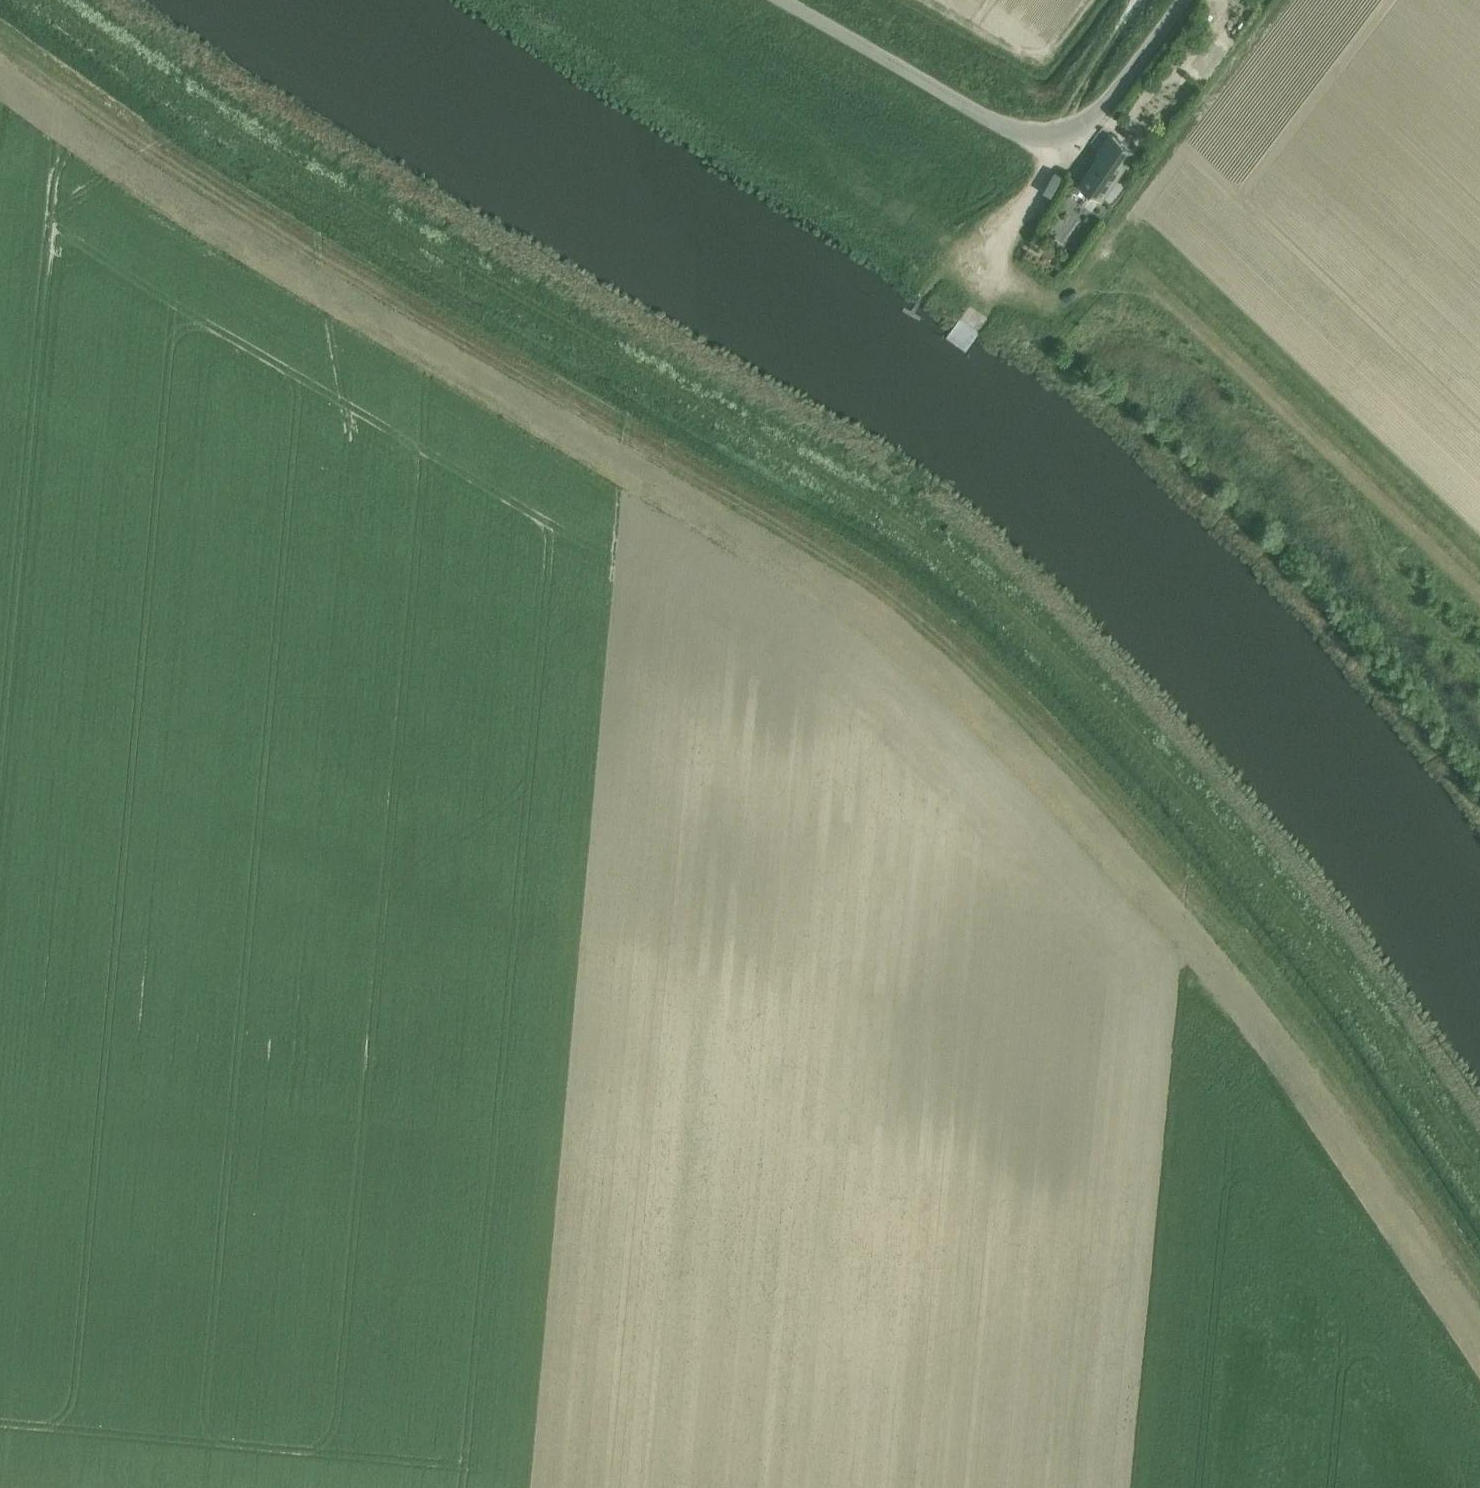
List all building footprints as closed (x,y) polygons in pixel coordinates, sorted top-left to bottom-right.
[(1134,150),(1129,147),(1113,135),(1112,137),(1113,138),(1106,148),(1104,148),(1079,184),(1100,199),(1134,150)]
